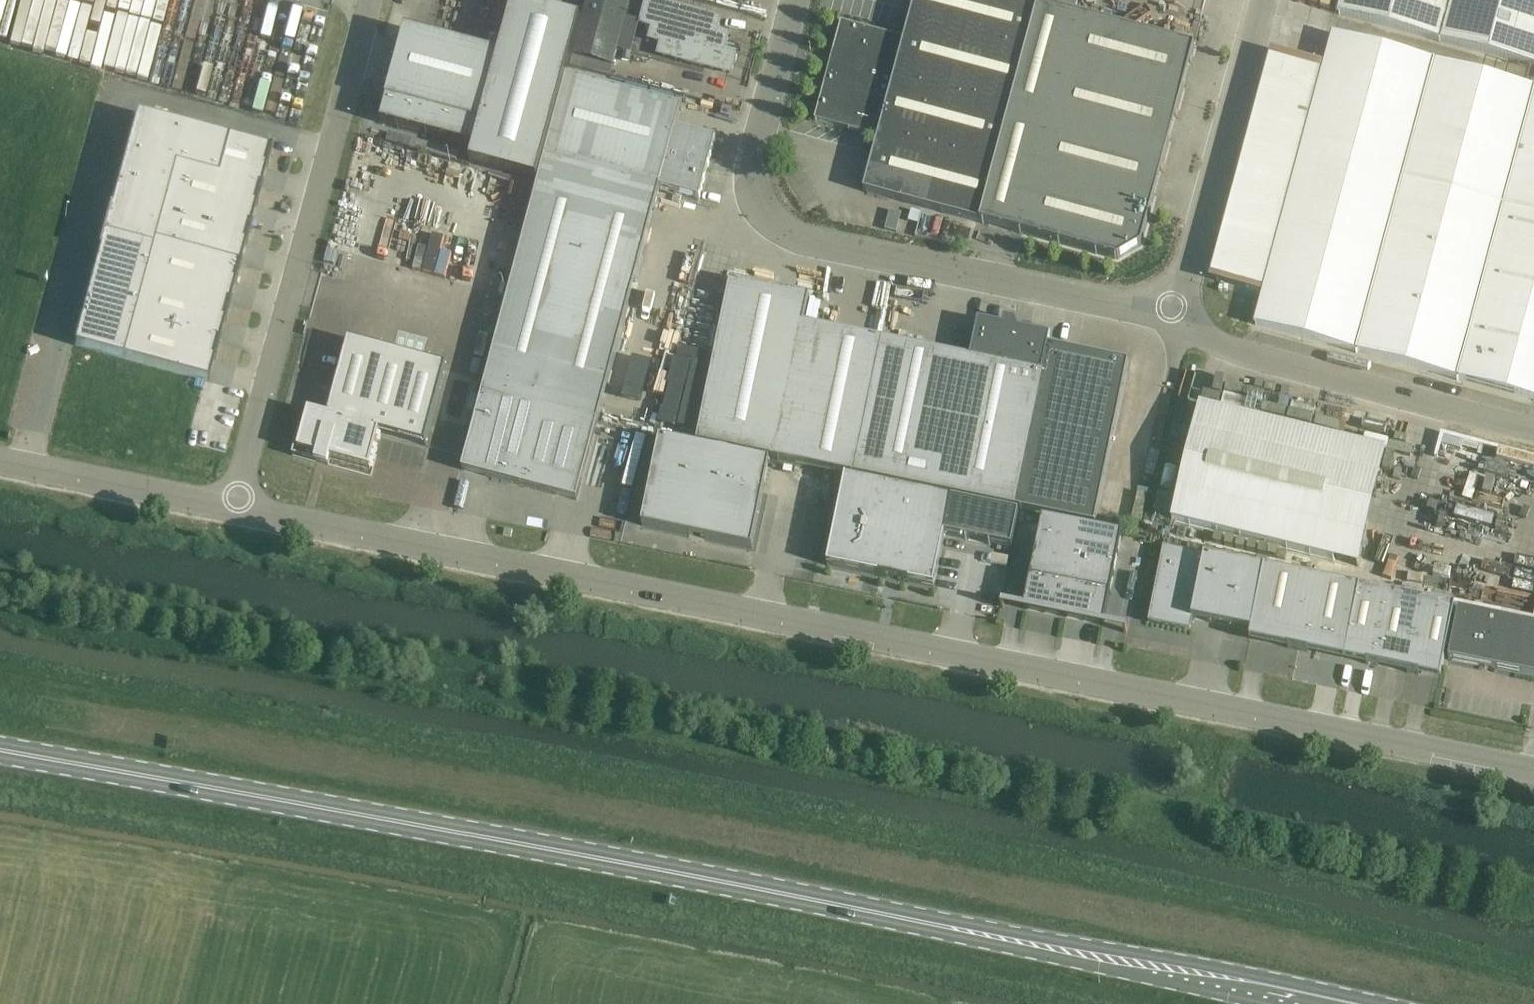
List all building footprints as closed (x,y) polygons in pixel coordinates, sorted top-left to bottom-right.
[(570,65),(608,76),(610,69),(616,49),(625,17),(629,0),(588,0),(572,58),(570,65)] [(642,24),(654,27),(650,40),(662,43),(659,55),(683,62),(696,65),(709,69),(709,68),(716,69),(719,68),(721,71),(728,73),(732,71),(733,64),(732,61),(735,59),(737,52),(735,48),(728,47),(726,44),(728,36),(726,33),(719,31),(717,28),(719,21),(717,18),(710,16),(695,12),(672,6),(649,0),(648,0),(642,24)] [(981,223),(1118,260),(1141,246),(1194,48),(1017,0),(916,0),(905,38),(841,21),(833,52),(837,53),(831,76),(827,75),(815,119),(879,137),(864,191),(981,223)] [(1339,14),(1533,66),(1533,0),(1343,0),(1339,14)] [(406,30),(381,123),(475,148),(470,164),(539,182),(545,158),(567,77),(566,77),(581,20),(513,2),(506,29),(499,55),(406,30)] [(1255,324),(1458,379),(1533,399),(1533,88),(1333,34),(1255,324)] [(483,393),(462,470),(577,501),(597,423),(613,365),(660,189),(700,199),(716,139),(676,129),(681,107),(662,102),(624,92),(567,77),(545,158),(539,182),(538,184),(498,334),(483,393)] [(137,113),(74,345),(209,382),(273,150),(137,113)] [(731,280),(697,443),(1095,525),(1128,362),(1048,346),(1050,336),(1018,329),(1015,321),(1004,319),(1002,326),(978,321),(970,358),(803,323),(809,296),(731,280)] [(309,411),(299,450),(318,455),(316,461),(328,465),(330,459),(370,469),(380,432),(426,444),(447,366),(349,339),(328,416),(309,411)] [(1200,405),(1171,521),(1334,561),(1363,445),(1200,405)] [(636,434),(631,454),(643,457),(648,437),(636,434)] [(642,526),(752,549),(770,462),(660,439),(642,526)] [(846,478),(828,566),(933,587),(944,536),(1010,551),(1017,514),(952,500),(846,478)] [(1120,532),(1123,521),(1112,518),(1109,529),(1120,532)] [(1078,547),(1082,527),(1042,519),(1038,539),(1078,547)] [(1078,547),(1118,555),(1122,535),(1082,527),(1078,547)] [(1078,547),(1038,539),(1034,559),(1074,567),(1078,547)] [(1114,575),(1118,555),(1078,547),(1074,567),(1114,575)] [(1164,548),(1149,621),(1190,630),(1192,618),(1251,630),(1264,568),(1164,548)] [(1074,567),(1034,559),(1030,579),(1070,587),(1074,567)] [(1110,595),(1114,575),(1074,567),(1070,587),(1110,595)] [(1251,630),(1250,636),(1269,640),(1288,644),(1302,576),(1264,568),(1251,630)] [(1288,644),(1287,648),(1308,652),(1309,648),(1326,651),(1340,584),(1321,580),(1302,576),(1288,644)] [(1064,617),(1070,587),(1030,579),(1024,609),(1064,617)] [(1340,584),(1326,651),(1364,659),(1378,592),(1359,588),(1340,584)] [(1104,625),(1110,595),(1070,587),(1064,617),(1103,625),(1104,625)] [(1378,592),(1364,659),(1367,660),(1366,664),(1378,667),(1379,662),(1402,667),(1416,599),(1397,595),(1378,592)] [(1416,599),(1402,667),(1408,668),(1407,673),(1419,675),(1420,670),(1441,675),(1455,607),(1436,603),(1416,599)] [(1448,660),(1533,677),(1533,626),(1458,611),(1448,660)]
